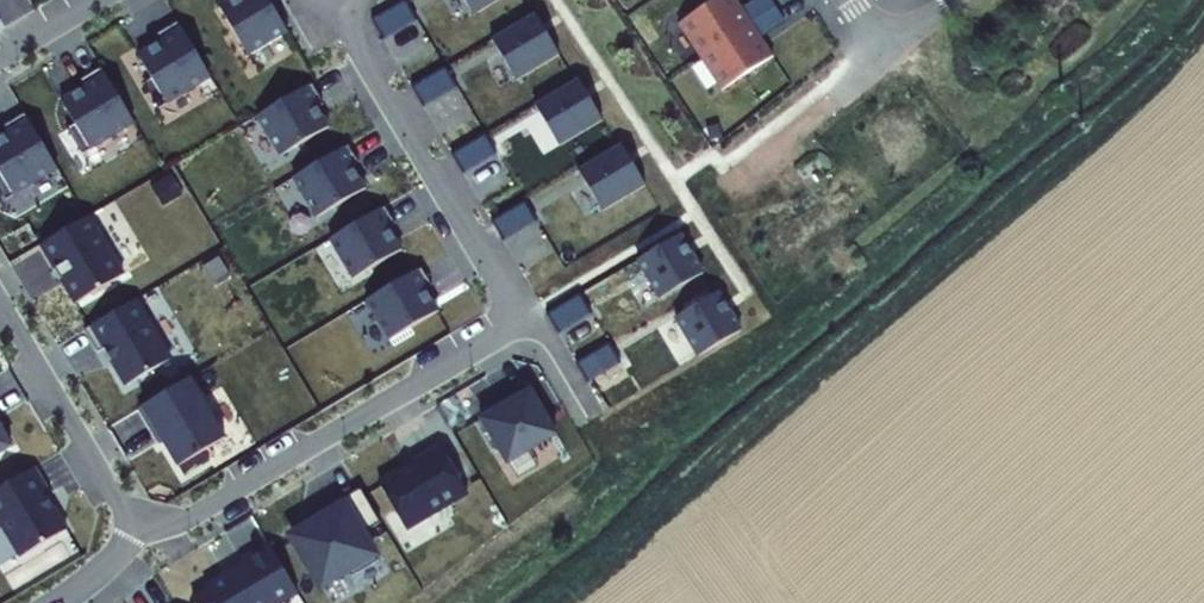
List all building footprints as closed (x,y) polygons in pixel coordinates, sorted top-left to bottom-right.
[(269,48),(309,24),(295,0),(241,0),(269,48)] [(372,16),(383,35),(416,16),(407,0),(400,0),(372,16)] [(472,14),(495,0),(464,0),(472,14)] [(699,11),(721,44),(787,0),(758,0),(757,1),(757,0),(716,0),(699,11)] [(797,0),(787,0),(721,44),(743,77),(788,47),(775,27),(803,9),(797,0)] [(172,70),(164,75),(179,101),(231,70),(198,14),(177,27),(181,34),(158,48),(172,70)] [(557,54),(535,15),(491,41),(515,80),(557,54)] [(95,116),(87,121),(102,147),(155,116),(121,60),(100,73),(104,80),(81,94),(95,116)] [(445,64),(412,83),(423,102),(456,83),(445,64)] [(307,81),(255,112),(279,152),(324,125),(310,102),(317,98),(307,81)] [(600,119),(578,81),(534,106),(557,145),(600,119)] [(18,162),(10,167),(25,193),(77,162),(44,106),(23,119),(27,126),(4,140),(18,162)] [(487,133),(454,152),(465,171),(498,152),(487,133)] [(344,142),(292,174),(315,213),(361,187),(347,164),(354,160),(344,142)] [(644,185),(621,146),(578,172),(601,211),(644,185)] [(525,198),(492,217),(504,236),(537,217),(525,198)] [(380,204),(328,235),(352,275),(397,248),(383,226),(390,221),(380,204)] [(110,209),(61,238),(96,297),(144,268),(110,209)] [(702,271),(680,233),(636,258),(659,297),(702,271)] [(417,266),(365,297),(389,337),(434,310),(420,287),(427,283),(417,266)] [(198,349),(163,290),(105,324),(118,346),(125,342),(147,379),(198,349)] [(740,330),(717,292),(674,317),(697,356),(740,330)] [(582,294),(549,314),(560,333),(593,314),(582,294)] [(607,342),(574,361),(585,380),(618,361),(607,342)] [(153,395),(190,454),(239,424),(216,385),(224,381),(212,361),(153,395)] [(0,379),(0,459),(30,440),(15,414),(20,410),(1,378),(0,379)] [(531,394),(533,397),(501,418),(530,462),(578,430),(547,383),(531,394)] [(422,468),(422,467),(401,480),(428,525),(489,488),(458,442),(431,458),(433,462),(422,468)] [(54,462),(5,492),(41,552),(86,524),(66,489),(69,487),(54,462)] [(362,495),(366,500),(313,531),(343,581),(370,565),(374,572),(400,556),(396,550),(384,529),(403,517),(382,483),(362,495)] [(214,593),(220,602),(293,602),(319,588),(289,538),(262,554),(264,558),(225,581),(227,585),(214,593)]
